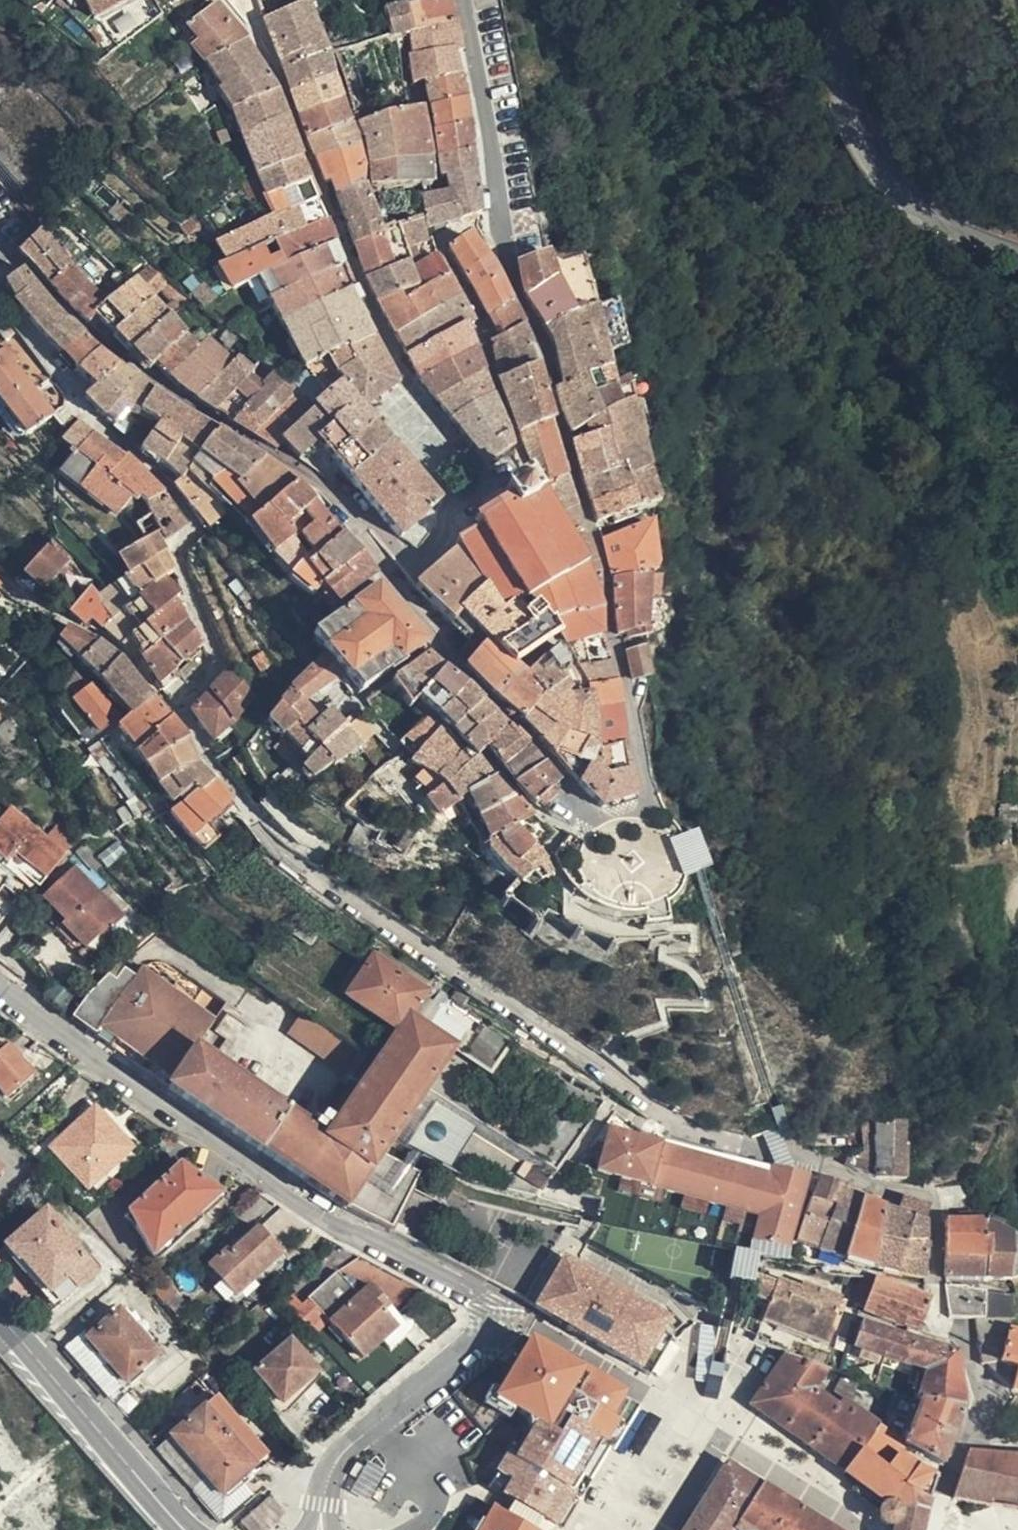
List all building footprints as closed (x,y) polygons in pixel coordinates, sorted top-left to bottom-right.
[(93,25),(81,0),(54,0),(88,34),(96,30),(93,25)] [(137,0),(81,0),(93,25),(137,0)] [(392,35),(392,36),(397,36),(404,34),(409,33),(459,27),(452,0),(438,0),(413,5),(385,10),(392,35)] [(307,4),(264,21),(283,70),(328,55),(307,4)] [(190,47),(204,65),(245,42),(215,5),(192,22),(185,27),(197,41),(190,47)] [(32,14),(38,18),(46,10),(41,6),(32,14)] [(459,27),(409,33),(415,55),(409,55),(413,82),(425,82),(438,81),(462,75),(456,56),(464,54),(459,27)] [(231,111),(241,137),(286,120),(276,93),(245,42),(204,65),(219,89),(217,92),(230,112),(231,111)] [(328,55),(283,70),(290,92),(333,78),(328,55)] [(438,81),(425,82),(430,107),(468,101),(462,75),(438,81)] [(333,78),(290,92),(298,116),(342,103),(333,78)] [(468,101),(430,107),(435,129),(471,124),(469,111),(468,101)] [(342,103),(298,116),(306,140),(351,126),(342,103)] [(379,116),(361,122),(370,142),(371,163),(432,160),(422,109),(414,110),(391,113),(379,116)] [(241,137),(255,176),(300,160),(286,120),(241,137)] [(435,129),(438,157),(473,150),(472,139),(471,124),(435,129)] [(351,126),(306,140),(315,160),(359,147),(351,126)] [(216,136),(220,147),(228,144),(224,133),(216,136)] [(540,139),(528,144),(530,156),(544,151),(540,139)] [(359,147),(315,160),(324,185),(330,183),(335,196),(336,196),(364,186),(365,174),(359,147)] [(441,176),(446,175),(476,170),(473,150),(438,157),(441,176)] [(300,160),(255,176),(264,199),(310,183),(300,160)] [(432,160),(371,163),(372,184),(417,186),(418,184),(434,184),(432,160)] [(446,175),(451,192),(453,192),(460,220),(482,214),(479,182),(476,170),(446,175)] [(262,199),(270,218),(271,219),(317,201),(310,183),(264,199),(262,199)] [(364,186),(336,196),(353,247),(360,269),(379,261),(396,255),(400,267),(407,265),(406,253),(425,244),(422,231),(419,220),(394,227),(381,232),(369,198),(367,191),(364,186)] [(451,192),(421,196),(426,229),(429,229),(460,220),(453,192),(451,192)] [(317,201),(271,219),(280,240),(326,222),(317,201)] [(270,218),(219,242),(215,244),(225,263),(273,243),(280,240),(271,219),(270,218)] [(280,240),(273,243),(274,245),(278,256),(282,267),(335,244),(326,222),(280,240)] [(57,247),(40,230),(18,253),(34,267),(56,248),(57,247)] [(474,296),(503,281),(497,270),(493,264),(469,230),(447,247),(474,296)] [(406,253),(407,265),(409,271),(436,259),(430,241),(425,244),(406,253)] [(273,243),(225,263),(219,266),(232,291),(249,282),(257,279),(282,267),(278,256),(268,261),(263,250),(274,245),(273,243)] [(257,279),(268,301),(295,289),(345,268),(335,244),(282,267),(257,279)] [(56,248),(34,267),(68,308),(87,286),(82,281),(72,267),(56,248)] [(396,255),(379,261),(390,299),(396,297),(405,294),(400,267),(396,255)] [(561,264),(548,255),(518,264),(525,297),(557,278),(566,296),(590,289),(581,260),(561,264)] [(412,292),(413,297),(446,278),(436,259),(409,271),(412,292)] [(379,261),(360,269),(364,282),(374,304),(390,299),(379,261)] [(170,283),(152,264),(129,284),(106,304),(93,315),(95,318),(106,329),(112,335),(155,299),(162,291),(170,283)] [(407,265),(400,267),(405,294),(412,292),(409,271),(407,265)] [(833,265),(824,270),(830,279),(839,275),(833,265)] [(268,301),(277,320),(289,342),(335,319),(327,302),(354,289),(345,268),(295,289),(268,301)] [(61,357),(83,336),(67,320),(49,301),(23,269),(4,284),(13,302),(12,303),(26,321),(36,332),(61,357)] [(120,277),(99,297),(106,304),(129,284),(120,277)] [(401,305),(381,316),(394,338),(459,301),(446,278),(413,297),(401,305)] [(557,278),(525,297),(546,330),(575,315),(595,310),(590,289),(566,296),(557,278)] [(257,279),(249,282),(260,305),(268,301),(257,279)] [(513,303),(503,281),(474,296),(487,317),(513,303)] [(179,293),(170,283),(162,291),(173,302),(180,311),(189,302),(179,293)] [(87,286),(68,308),(89,325),(95,318),(93,315),(106,304),(99,297),(87,286)] [(205,289),(193,299),(204,310),(214,301),(205,289)] [(297,358),(303,370),(326,358),(346,347),(348,350),(374,339),(357,306),(360,304),(354,289),(327,302),(335,319),(289,342),(297,358)] [(390,299),(374,304),(381,316),(401,305),(396,297),(390,299)] [(155,299),(112,335),(129,353),(169,315),(165,310),(155,299)] [(459,301),(394,338),(405,358),(464,327),(466,331),(473,328),(476,326),(473,319),(469,320),(463,308),(459,301)] [(180,311),(173,302),(165,310),(169,315),(172,319),(180,311)] [(525,325),(513,303),(487,317),(499,338),(512,333),(525,325)] [(625,324),(620,303),(596,310),(600,329),(625,324)] [(575,315),(546,330),(554,342),(558,364),(581,358),(586,376),(611,369),(608,357),(631,351),(626,331),(625,324),(600,329),(596,310),(595,310),(575,315)] [(169,315),(129,353),(147,373),(154,367),(187,336),(172,319),(169,315)] [(17,332),(9,322),(0,329),(0,334),(6,342),(17,332)] [(535,347),(525,325),(512,333),(499,338),(490,341),(494,366),(531,349),(535,347)] [(464,327),(405,358),(418,382),(474,354),(472,347),(466,331),(464,327)] [(473,328),(466,331),(472,347),(479,344),(473,328)] [(76,372),(99,351),(83,336),(61,357),(76,372)] [(187,336),(154,367),(168,380),(183,366),(199,349),(187,336)] [(346,347),(326,358),(342,384),(353,396),(359,392),(370,405),(398,385),(374,339),(348,350),(346,347)] [(183,366),(168,380),(187,396),(195,402),(218,379),(233,362),(207,340),(199,349),(183,366)] [(0,353),(0,405),(24,438),(53,417),(15,366),(18,363),(7,348),(0,353)] [(538,367),(531,349),(494,366),(496,381),(538,367)] [(94,389),(118,366),(99,351),(76,372),(87,383),(94,389)] [(474,354),(418,382),(434,403),(445,394),(482,376),(478,363),(474,354)] [(254,372),(237,358),(233,362),(218,379),(195,402),(215,415),(251,376),(254,372)] [(328,397),(315,408),(330,426),(316,441),(318,444),(332,461),(374,423),(363,410),(353,396),(342,384),(326,358),(303,370),(328,397)] [(581,358),(558,364),(559,367),(562,386),(586,376),(581,358)] [(139,414),(153,390),(118,366),(94,389),(82,401),(104,422),(116,406),(139,414)] [(553,422),(538,367),(496,381),(517,434),(540,425),(553,422)] [(611,369),(586,376),(562,386),(554,389),(562,412),(594,395),(616,387),(615,383),(611,369)] [(251,376),(215,415),(232,427),(253,439),(297,392),(277,375),(274,373),(262,385),(251,376)] [(445,394),(434,403),(449,421),(467,410),(492,399),(482,376),(445,394)] [(628,378),(615,383),(616,387),(594,395),(601,412),(635,401),(629,383),(628,378)] [(181,440),(198,418),(170,402),(153,390),(139,414),(159,424),(181,440)] [(297,392),(253,439),(276,453),(282,445),(279,442),(315,408),(297,392)] [(359,392),(353,396),(363,410),(370,405),(359,392)] [(594,395),(562,412),(571,432),(585,424),(588,423),(603,415),(601,412),(594,395)] [(467,410),(449,421),(486,467),(512,451),(507,436),(492,399),(467,410)] [(647,444),(635,401),(601,412),(603,415),(588,423),(595,436),(594,437),(592,437),(586,439),(584,434),(573,438),(580,463),(647,444)] [(149,438),(159,424),(139,414),(116,406),(104,422),(116,434),(126,443),(139,452),(149,438)] [(279,442),(282,445),(298,463),(318,444),(316,441),(330,426),(315,408),(279,442)] [(201,451),(218,430),(198,418),(181,440),(162,467),(177,479),(175,486),(176,487),(186,473),(201,451)] [(93,434),(78,422),(61,442),(72,450),(76,453),(93,434)] [(557,435),(553,422),(540,425),(517,434),(522,446),(557,435)] [(332,461),(348,481),(391,444),(374,423),(332,461)] [(588,423),(585,424),(592,437),(594,437),(595,436),(588,423)] [(162,467),(181,440),(159,424),(149,438),(139,452),(151,460),(162,467)] [(218,503),(264,459),(243,447),(218,430),(201,451),(186,473),(218,503)] [(141,498),(147,504),(165,492),(135,461),(133,462),(93,434),(76,453),(73,457),(71,457),(61,470),(119,515),(132,498),(137,502),(141,498)] [(562,454),(557,435),(522,446),(529,465),(562,454)] [(318,444),(298,463),(322,478),(332,461),(318,444)] [(391,444),(348,481),(399,541),(425,517),(442,502),(422,479),(391,444)] [(647,444),(580,463),(584,482),(617,473),(623,471),(626,479),(653,471),(647,444)] [(569,477),(562,454),(529,465),(532,474),(533,474),(540,486),(569,477)] [(245,528),(246,526),(265,512),(297,482),(264,459),(218,503),(228,512),(245,528)] [(115,521),(119,515),(61,470),(57,475),(115,521)] [(623,471),(617,473),(625,494),(630,512),(636,510),(626,479),(623,471)] [(666,504),(653,471),(626,479),(636,510),(666,504)] [(208,529),(228,512),(218,503),(186,473),(176,487),(187,501),(203,522),(208,529)] [(617,473),(584,482),(592,503),(625,494),(617,473)] [(533,474),(532,474),(503,492),(509,500),(486,514),(475,520),(476,522),(479,528),(462,538),(454,543),(458,548),(499,618),(528,600),(542,616),(549,625),(570,619),(558,583),(584,567),(571,544),(556,516),(540,486),(533,474)] [(577,508),(569,477),(540,486),(556,516),(577,508)] [(270,558),(288,576),(292,574),(304,560),(296,547),(293,541),(299,537),(313,526),(302,513),(314,503),(297,482),(265,512),(246,526),(256,540),(270,558)] [(147,504),(150,515),(166,543),(189,525),(165,492),(147,504)] [(625,494),(592,503),(598,522),(614,517),(623,515),(630,512),(625,494)] [(315,558),(342,535),(314,503),(302,513),(313,526),(299,537),(302,541),(314,556),(315,558)] [(577,508),(556,516),(571,544),(587,539),(577,508)] [(636,510),(630,512),(623,515),(625,521),(638,517),(636,510)] [(129,574),(113,587),(130,607),(151,588),(163,579),(176,571),(163,546),(166,543),(150,515),(134,525),(144,542),(120,557),(129,574)] [(623,515),(614,517),(616,524),(625,521),(623,515)] [(425,517),(399,541),(415,551),(418,551),(420,551),(435,529),(425,517)] [(653,523),(603,539),(612,579),(650,575),(655,575),(659,567),(653,523)] [(314,599),(317,595),(321,589),(320,588),(362,554),(342,535),(315,558),(314,556),(305,563),(304,560),(292,574),(288,576),(286,577),(314,599)] [(293,541),(296,547),(302,541),(299,537),(293,541)] [(587,539),(571,544),(584,567),(558,583),(570,619),(601,613),(600,594),(598,578),(594,565),(587,539)] [(51,543),(23,575),(44,593),(71,561),(51,543)] [(556,638),(549,625),(542,616),(528,600),(499,618),(458,548),(432,572),(414,588),(452,626),(459,616),(466,623),(478,636),(485,643),(487,642),(511,666),(512,666),(540,646),(556,638)] [(321,589),(337,605),(376,575),(362,554),(320,588),(321,589)] [(650,575),(612,579),(613,610),(615,628),(617,636),(621,635),(626,634),(648,631),(658,630),(664,602),(658,602),(649,600),(649,578),(650,575)] [(660,579),(649,578),(649,600),(658,602),(660,579)] [(130,637),(131,639),(142,659),(160,644),(186,622),(174,602),(179,597),(163,579),(151,588),(130,607),(123,613),(139,628),(130,637)] [(358,695),(400,665),(429,643),(379,585),(342,613),(336,617),(320,630),(317,628),(308,636),(320,651),(322,648),(326,653),(344,673),(354,686),(352,688),(358,695)] [(107,592),(98,599),(107,613),(113,621),(123,613),(130,607),(113,587),(107,592)] [(90,590),(70,614),(84,627),(91,621),(102,630),(113,621),(107,613),(98,599),(90,590)] [(245,594),(239,598),(246,607),(252,602),(245,594)] [(102,630),(106,634),(123,648),(131,639),(130,637),(139,628),(123,613),(113,621),(102,630)] [(601,613),(570,619),(549,625),(556,638),(562,649),(600,640),(601,613)] [(459,616),(452,626),(469,643),(478,636),(466,623),(459,616)] [(48,636),(57,623),(44,617),(36,628),(48,636)] [(91,621),(84,627),(104,636),(106,634),(102,630),(91,621)] [(186,622),(160,644),(181,666),(186,662),(188,659),(189,660),(203,646),(186,622)] [(79,662),(99,642),(67,628),(57,641),(79,662)] [(648,631),(626,634),(627,640),(647,638),(648,631)] [(627,640),(623,640),(626,653),(644,650),(648,649),(647,638),(627,640)] [(610,664),(600,640),(562,649),(575,671),(610,664)] [(99,681),(120,658),(99,642),(79,662),(99,681)] [(521,674),(512,666),(511,666),(487,642),(485,643),(478,652),(462,670),(493,701),(507,687),(521,674)] [(142,659),(139,661),(158,689),(176,671),(181,666),(160,644),(142,659)] [(462,670),(478,652),(474,648),(458,665),(462,670)] [(644,650),(626,653),(632,682),(649,679),(644,650)] [(536,667),(534,668),(556,691),(564,686),(560,680),(563,677),(564,674),(565,670),(563,664),(560,658),(554,651),(550,655),(536,667)] [(312,667),(291,688),(303,703),(344,673),(326,653),(312,667)] [(404,671),(390,682),(409,709),(412,707),(418,701),(431,686),(444,668),(427,655),(404,671)] [(130,717),(153,698),(120,658),(99,681),(116,701),(130,716),(130,717)] [(615,684),(610,664),(575,671),(586,689),(615,684)] [(418,701),(439,718),(450,705),(466,686),(444,668),(431,686),(418,701)] [(525,677),(521,674),(507,687),(493,701),(509,716),(521,727),(532,738),(542,725),(543,725),(556,708),(544,700),(556,691),(534,668),(525,677)] [(59,686),(65,693),(73,703),(91,688),(76,670),(59,686)] [(229,670),(209,692),(235,723),(252,698),(229,670)] [(620,709),(615,684),(586,689),(589,697),(591,697),(593,714),(620,709)] [(439,718),(452,731),(483,703),(466,686),(450,705),(439,718)] [(564,686),(556,691),(544,700),(556,708),(565,714),(569,704),(565,700),(564,699),(568,696),(564,686)] [(61,714),(78,736),(91,725),(98,734),(118,718),(93,687),(91,688),(73,703),(61,714)] [(306,734),(313,742),(325,728),(321,724),(324,721),(321,718),(318,720),(310,711),(303,703),(291,688),(279,705),(298,723),(306,734)] [(190,713),(212,743),(230,727),(235,723),(209,692),(197,706),(190,713)] [(591,697),(589,697),(577,699),(565,700),(569,704),(565,714),(556,708),(543,725),(555,734),(564,738),(569,741),(575,742),(595,748),(593,714),(591,697)] [(130,746),(136,754),(154,737),(153,734),(171,719),(153,698),(130,717),(130,716),(117,729),(130,746)] [(452,731),(463,745),(495,715),(483,703),(452,731)] [(300,770),(311,783),(333,764),(313,742),(306,734),(298,723),(279,705),(266,723),(281,739),(284,736),(300,752),(299,754),(301,756),(307,763),(300,770)] [(364,746),(376,735),(359,718),(347,728),(344,723),(330,709),(321,718),(324,721),(333,731),(333,732),(353,754),(364,746)] [(620,709),(593,714),(595,748),(596,750),(622,748),(620,709)] [(460,753),(467,762),(469,764),(477,758),(485,750),(488,753),(509,729),(495,715),(463,745),(467,750),(460,753)] [(163,749),(185,735),(171,719),(153,734),(154,737),(155,739),(163,749)] [(0,727),(0,747),(5,753),(22,739),(8,721),(0,727)] [(313,742),(333,764),(335,767),(353,754),(333,732),(333,731),(324,721),(321,724),(325,728),(313,742)] [(78,736),(85,745),(96,736),(98,734),(91,725),(78,736)] [(542,725),(532,738),(551,760),(564,738),(555,734),(543,725),(542,725)] [(431,777),(442,785),(467,762),(460,753),(449,737),(440,729),(415,758),(411,763),(409,764),(426,773),(431,777)] [(509,729),(488,753),(501,772),(527,748),(509,729)] [(49,753),(58,746),(48,733),(39,740),(49,753)] [(145,767),(188,738),(185,735),(163,749),(155,739),(154,737),(136,754),(145,767)] [(178,799),(183,795),(170,778),(178,773),(198,765),(188,738),(145,767),(157,786),(171,805),(178,799)] [(564,738),(551,760),(561,773),(574,789),(584,772),(597,775),(596,750),(595,748),(575,742),(569,741),(564,738)] [(133,806),(141,817),(152,813),(133,786),(101,743),(91,751),(133,806)] [(527,748),(501,772),(512,787),(542,766),(527,748)] [(602,782),(627,776),(622,748),(596,750),(597,775),(602,782)] [(244,774),(252,767),(250,764),(246,754),(234,762),(244,774)] [(451,794),(457,804),(466,797),(471,810),(505,789),(497,777),(477,758),(469,764),(467,762),(442,785),(451,794)] [(199,794),(214,781),(198,765),(178,773),(170,778),(183,795),(185,793),(190,798),(196,792),(199,794)] [(542,766),(512,787),(532,809),(557,786),(542,766)] [(584,772),(574,789),(597,814),(632,803),(627,776),(602,782),(597,775),(584,772)] [(204,825),(232,799),(214,781),(199,794),(196,792),(190,798),(185,793),(183,795),(178,799),(183,803),(169,813),(191,840),(206,826),(204,825)] [(436,817),(457,804),(451,794),(442,785),(424,800),(436,817)] [(505,789),(471,810),(476,821),(497,810),(514,799),(505,789)] [(497,810),(476,821),(485,841),(485,851),(486,854),(491,861),(502,874),(517,887),(531,877),(535,874),(539,869),(542,872),(546,869),(543,864),(535,854),(549,837),(530,821),(514,799),(497,810)] [(118,814),(125,824),(141,817),(133,806),(118,814)] [(66,854),(46,838),(10,808),(0,821),(0,857),(6,861),(2,866),(17,879),(22,873),(39,888),(66,854)] [(66,854),(78,839),(61,824),(46,838),(66,854)] [(362,854),(373,834),(363,829),(357,824),(346,845),(362,854)] [(191,840),(204,852),(218,838),(206,826),(191,840)] [(1011,833),(1002,834),(1003,844),(1011,843),(1011,833)] [(84,861),(96,873),(104,865),(84,844),(76,852),(84,861)] [(687,860),(672,865),(689,906),(710,898),(717,895),(702,856),(687,860)] [(122,917),(130,909),(96,873),(84,861),(75,869),(122,917)] [(106,927),(109,930),(122,917),(75,869),(44,898),(66,922),(63,925),(57,931),(70,945),(85,960),(106,940),(102,936),(99,933),(106,927)] [(537,885),(550,880),(546,869),(542,872),(539,869),(535,874),(531,877),(537,885)] [(164,891),(168,896),(176,890),(172,885),(164,891)] [(130,943),(145,925),(130,909),(122,917),(109,930),(126,948),(130,943)] [(50,924),(57,931),(63,925),(56,918),(50,924)] [(102,936),(109,930),(106,927),(99,933),(102,936)] [(384,950),(389,944),(377,936),(373,943),(384,950)] [(397,1032),(408,1018),(425,991),(374,956),(346,997),(397,1032)] [(114,967),(107,974),(114,980),(120,972),(114,967)] [(89,992),(75,1011),(87,1018),(82,1026),(95,1035),(118,1002),(192,1054),(195,1051),(212,1026),(190,1010),(192,1005),(142,968),(135,977),(123,969),(120,972),(114,980),(107,974),(100,980),(89,992)] [(452,1047),(451,1049),(490,1074),(503,1055),(510,1044),(488,1028),(446,1000),(426,1031),(452,1047)] [(381,1154),(390,1142),(418,1099),(451,1049),(452,1047),(426,1031),(408,1018),(397,1032),(333,1126),(329,1132),(325,1138),(261,1095),(195,1051),(192,1054),(118,1002),(95,1035),(152,1076),(156,1069),(173,1081),(169,1088),(204,1113),(243,1140),(343,1209),(381,1154)] [(215,1021),(192,1005),(190,1010),(212,1026),(215,1021)] [(87,1018),(75,1011),(71,1018),(82,1026),(87,1018)] [(297,1044),(312,1022),(299,1014),(284,1035),(297,1044)] [(356,1052),(312,1022),(297,1044),(341,1074),(356,1052)] [(8,1048),(21,1062),(34,1049),(21,1036),(8,1048)] [(592,1038),(587,1045),(599,1053),(605,1046),(592,1038)] [(7,1097),(31,1074),(21,1062),(8,1048),(7,1047),(0,1053),(0,1090),(7,1097)] [(152,1076),(169,1088),(173,1081),(156,1069),(152,1076)] [(93,1108),(51,1149),(88,1187),(129,1148),(93,1108)] [(329,1132),(333,1126),(325,1120),(320,1126),(329,1132)] [(900,1179),(905,1181),(906,1145),(904,1145),(905,1124),(873,1123),(874,1137),(861,1137),(862,1154),(874,1154),(873,1170),(873,1179),(875,1180),(900,1179)] [(861,1123),(861,1124),(861,1137),(874,1137),(873,1123),(861,1123)] [(757,1218),(750,1244),(761,1247),(785,1251),(796,1216),(808,1178),(772,1167),(772,1169),(770,1175),(610,1130),(597,1172),(757,1218)] [(420,1174),(381,1154),(343,1209),(391,1232),(409,1196),(412,1190),(419,1177),(420,1174)] [(862,1154),(856,1154),(857,1160),(871,1161),(871,1170),(873,1170),(874,1154),(862,1154)] [(186,1159),(180,1164),(190,1177),(193,1175),(198,1169),(186,1159)] [(846,1159),(844,1165),(873,1179),(873,1170),(871,1170),(871,1161),(857,1160),(846,1159)] [(190,1177),(180,1164),(159,1184),(157,1182),(147,1191),(148,1193),(128,1213),(131,1216),(138,1223),(135,1227),(151,1257),(220,1194),(193,1175),(190,1177)] [(531,1171),(526,1179),(540,1187),(546,1179),(531,1171)] [(836,1206),(843,1189),(843,1187),(819,1178),(812,1198),(836,1206)] [(863,1196),(843,1189),(836,1206),(826,1231),(849,1240),(862,1199),(863,1196)] [(434,1202),(412,1190),(409,1196),(431,1207),(434,1202)] [(826,1231),(836,1206),(812,1198),(803,1223),(826,1231)] [(885,1207),(862,1199),(849,1240),(875,1248),(885,1207)] [(897,1212),(885,1207),(875,1248),(871,1267),(923,1280),(925,1260),(925,1222),(923,1222),(923,1209),(900,1201),(897,1212)] [(0,1252),(0,1269),(20,1291),(43,1319),(96,1272),(86,1260),(84,1261),(74,1250),(76,1248),(67,1238),(64,1240),(55,1228),(56,1226),(46,1213),(0,1252)] [(138,1223),(131,1216),(127,1219),(135,1227),(138,1223)] [(945,1221),(944,1278),(1009,1280),(1017,1279),(1017,1241),(1016,1239),(1008,1233),(1001,1227),(991,1223),(977,1222),(972,1222),(957,1221),(945,1221)] [(821,1244),(826,1231),(803,1223),(795,1243),(818,1251),(821,1244)] [(561,1236),(574,1241),(583,1228),(566,1225),(561,1236)] [(225,1259),(220,1255),(207,1267),(235,1298),(281,1256),(256,1230),(230,1255),(225,1259)] [(849,1240),(826,1231),(821,1244),(831,1248),(828,1255),(843,1260),(849,1240)] [(875,1248),(849,1240),(843,1260),(871,1267),(875,1248)] [(831,1248),(821,1244),(818,1251),(828,1255),(831,1248)] [(555,1300),(575,1310),(661,1357),(671,1340),(665,1337),(681,1308),(663,1298),(668,1288),(649,1278),(644,1288),(590,1259),(592,1254),(584,1250),(555,1300)] [(225,1251),(220,1255),(225,1259),(230,1255),(225,1251)] [(138,1278),(131,1270),(127,1274),(134,1281),(138,1278)] [(754,1342),(787,1354),(789,1355),(797,1336),(782,1331),(784,1325),(808,1334),(806,1340),(826,1348),(832,1331),(828,1330),(840,1298),(801,1284),(799,1289),(777,1280),(776,1284),(765,1280),(767,1272),(760,1270),(757,1278),(754,1277),(749,1296),(769,1304),(754,1342)] [(303,1303),(284,1282),(273,1292),(309,1331),(324,1317),(363,1360),(383,1342),(389,1349),(415,1326),(408,1319),(404,1322),(379,1297),(370,1288),(368,1286),(357,1296),(352,1290),(354,1287),(356,1284),(356,1282),(354,1280),(351,1277),(348,1276),(343,1277),(341,1278),(336,1273),(303,1303)] [(864,1308),(874,1281),(863,1279),(854,1305),(864,1308)] [(895,1325),(908,1330),(918,1334),(930,1300),(875,1279),(874,1281),(864,1308),(862,1314),(895,1326),(895,1325)] [(1017,1292),(1017,1279),(1009,1280),(1015,1292),(1017,1292)] [(377,1285),(370,1288),(379,1297),(382,1289),(377,1285)] [(1010,1319),(1012,1319),(1012,1297),(970,1289),(966,1287),(945,1286),(949,1319),(971,1318),(1010,1319)] [(682,1306),(687,1310),(692,1313),(696,1305),(686,1298),(682,1306)] [(665,1337),(671,1340),(687,1310),(682,1306),(681,1308),(665,1337)] [(118,1310),(85,1339),(124,1385),(157,1356),(118,1310)] [(1007,1332),(1010,1319),(971,1318),(982,1366),(986,1366),(999,1363),(1007,1332)] [(920,1399),(964,1409),(956,1354),(905,1338),(861,1323),(852,1349),(861,1352),(877,1357),(912,1368),(925,1373),(919,1388),(915,1402),(918,1403),(920,1399)] [(782,1331),(797,1336),(806,1340),(808,1334),(784,1325),(782,1331)] [(1007,1332),(999,1363),(1013,1378),(1011,1391),(1017,1393),(1017,1334),(1007,1332)] [(80,1333),(65,1347),(109,1399),(124,1385),(85,1339),(80,1333)] [(289,1342),(255,1373),(282,1404),(317,1374),(289,1342)] [(877,1357),(861,1352),(859,1360),(875,1364),(877,1357)] [(750,1406),(787,1432),(816,1388),(820,1382),(829,1370),(789,1355),(787,1354),(777,1367),(750,1406)] [(1013,1378),(999,1363),(986,1366),(1011,1391),(1013,1378)] [(532,1366),(511,1366),(511,1376),(532,1376),(532,1366)] [(906,1384),(919,1388),(925,1373),(912,1368),(906,1384)] [(843,1399),(848,1403),(860,1382),(843,1376),(832,1392),(843,1399)] [(820,1382),(816,1388),(822,1392),(826,1386),(820,1382)] [(820,1456),(844,1472),(859,1451),(860,1452),(878,1425),(848,1403),(843,1399),(839,1406),(822,1392),(816,1388),(787,1432),(797,1439),(820,1456)] [(892,1394),(880,1427),(904,1441),(918,1403),(915,1402),(892,1394)] [(170,1437),(155,1451),(191,1492),(206,1479),(221,1496),(257,1464),(266,1457),(214,1397),(169,1436),(170,1437)] [(905,1447),(940,1467),(964,1409),(920,1399),(918,1403),(904,1441),(903,1445),(905,1447)] [(1013,1401),(995,1428),(997,1428),(1007,1431),(1011,1431),(1017,1416),(1017,1401),(1013,1401)] [(878,1425),(860,1452),(884,1471),(897,1455),(898,1457),(905,1447),(903,1445),(904,1441),(880,1427),(878,1425)] [(924,1511),(897,1494),(917,1468),(898,1457),(897,1455),(884,1471),(860,1452),(859,1451),(844,1472),(856,1482),(851,1490),(881,1512),(880,1517),(881,1519),(883,1522),(886,1524),(888,1524),(891,1524),(897,1522),(895,1529),(919,1529),(924,1511)] [(1017,1508),(1017,1460),(976,1456),(975,1464),(964,1463),(951,1502),(1017,1508)] [(738,1523),(761,1487),(724,1463),(716,1476),(695,1508),(682,1529),(733,1529),(738,1523)] [(206,1479),(191,1492),(220,1524),(253,1496),(245,1486),(254,1478),(251,1475),(260,1468),(257,1464),(221,1496),(206,1479)] [(897,1494),(924,1511),(930,1493),(935,1477),(917,1468),(897,1494)] [(695,1508),(716,1476),(696,1477),(688,1490),(695,1508)] [(738,1523),(750,1529),(830,1529),(761,1487),(738,1523)] [(473,1529),(547,1529),(488,1500),(473,1529)]
